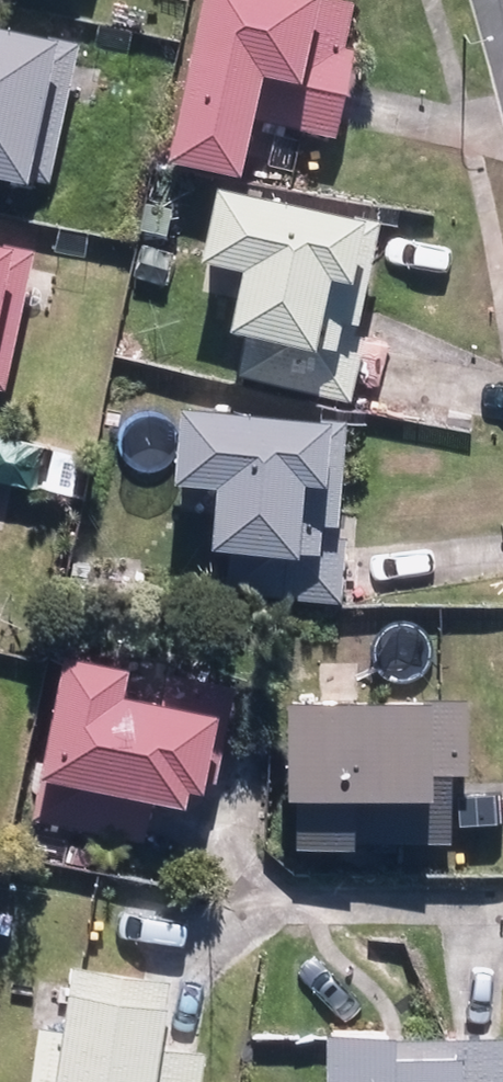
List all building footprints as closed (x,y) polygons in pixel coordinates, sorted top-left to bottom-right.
[(231,176),(242,121),(328,139),(348,53),(338,50),(346,6),(315,0),(194,0),(159,161),(231,176)] [(43,189),(74,50),(0,33),(0,179),(43,189)] [(234,379),(344,404),(356,346),(334,340),(338,327),(349,329),(371,227),(206,192),(190,263),(234,272),(220,335),(241,339),(234,379)] [(137,228),(152,230),(157,204),(140,202),(137,228)] [(28,260),(0,254),(0,381),(28,260)] [(222,593),(336,602),(341,522),(332,522),(337,426),(169,415),(166,485),(206,487),(202,549),(224,549),(222,593)] [(26,822),(139,845),(146,803),(176,808),(179,794),(208,799),(231,691),(162,678),(157,709),(114,700),(118,672),(58,660),(26,822)] [(283,708),(284,849),(446,850),(444,707),(283,708)] [(199,1055),(148,1049),(157,983),(62,970),(46,1081),(195,1081),(199,1055)] [(501,1042),(381,1044),(382,1035),(315,1036),(316,1081),(502,1081),(501,1042)]
